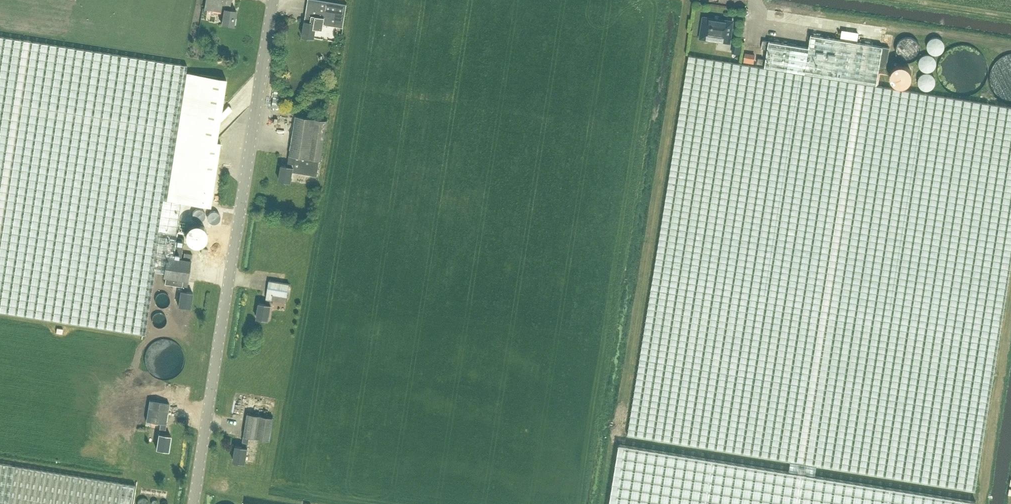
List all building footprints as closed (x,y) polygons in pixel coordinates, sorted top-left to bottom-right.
[(204,7),(223,10),(221,22),(233,24),(235,10),(229,9),(231,0),(205,0),(204,7)] [(302,35),(314,37),(316,27),(322,28),(323,23),(343,27),(346,5),(315,0),(308,0),(305,20),(302,35)] [(703,17),(701,32),(700,38),(715,40),(730,43),(733,24),(733,21),(726,20),(703,17)] [(978,491),(975,490),(1010,268),(1010,106),(876,85),(879,66),(886,67),(889,47),(883,46),(811,35),(809,47),(763,40),(762,48),(768,49),(765,67),(689,55),(628,435),(621,434),(610,503),(975,503),(978,491)] [(154,271),(163,272),(166,257),(172,258),(180,202),(165,199),(175,136),(176,137),(186,72),(187,65),(48,43),(0,36),(0,313),(144,335),(146,321),(154,271)] [(959,95),(962,95),(964,95),(966,95),(968,95),(970,94),(972,94),(974,93),(976,92),(978,91),(980,89),(982,88),(983,86),(984,84),(986,83),(987,81),(987,79),(988,77),(989,74),(989,72),(989,70),(989,68),(989,66),(988,64),(987,61),(987,59),(986,58),(984,56),(983,54),(982,52),(980,51),(978,49),(976,48),(974,47),(972,46),(970,46),(968,45),(966,45),(964,45),(962,45),(959,45),(957,46),(955,46),(953,47),(951,48),(949,49),(948,51),(946,52),(945,54),(943,56),(942,57),(941,59),(940,61),(940,64),(939,66),(939,68),(939,70),(939,72),(939,74),(940,77),(940,79),(941,81),(942,83),(943,84),(945,86),(946,88),(948,89),(949,91),(951,92),(953,93),(955,94),(957,94),(959,95)] [(1009,53),(1007,54),(1005,55),(1003,56),(1001,57),(999,59),(998,60),(996,62),(995,63),(994,65),(993,67),(992,69),(991,71),(991,74),(990,76),(990,78),(990,80),(991,82),(991,85),(992,87),(993,89),(994,91),(995,93),(996,94),(998,96),(999,97),(1001,99),(1003,100),(1005,101),(1007,102),(1009,102),(1010,103),(1010,53),(1009,53)] [(891,74),(891,75),(891,76),(891,77),(891,79),(892,80),(893,81),(893,82),(894,83),(895,83),(895,84),(897,85),(898,85),(900,86),(901,86),(903,86),(904,86),(906,85),(907,85),(908,84),(909,83),(910,82),(910,81),(911,81),(911,80),(912,79),(912,78),(912,77),(912,76),(912,75),(912,74),(912,73),(912,72),(911,71),(910,69),(910,68),(909,68),(908,66),(907,66),(905,65),(904,65),(902,64),(900,65),(898,65),(897,65),(895,66),(895,67),(894,67),(893,68),(893,69),(892,70),(892,71),(891,71),(891,72),(891,73),(891,74)] [(216,141),(226,78),(186,72),(176,137),(175,136),(165,199),(180,202),(210,206),(220,141),(216,141)] [(316,176),(318,161),(321,161),(328,120),(316,118),(304,117),(295,115),(287,166),(281,165),(279,180),(291,182),(292,172),(316,176)] [(227,128),(236,119),(232,116),(223,125),(227,128)] [(191,216),(192,216),(193,216),(194,216),(196,215),(196,214),(197,213),(197,212),(197,211),(197,210),(197,209),(196,208),(195,207),(194,207),(192,206),(191,207),(190,207),(189,208),(188,209),(188,210),(187,211),(187,212),(188,213),(188,214),(189,215),(191,216)] [(207,220),(209,220),(210,220),(211,220),(212,219),(213,219),(213,218),(214,217),(214,216),(214,215),(214,214),(214,213),(213,212),(212,212),(212,211),(211,211),(210,211),(209,210),(208,211),(207,211),(206,212),(205,212),(204,214),(204,215),(204,216),(204,217),(205,218),(205,219),(206,219),(207,220)] [(194,243),(196,244),(198,244),(199,244),(200,243),(202,242),(203,242),(204,241),(205,239),(206,237),(206,236),(207,235),(207,234),(207,233),(206,231),(206,230),(205,229),(205,228),(204,227),(203,226),(202,225),(201,225),(199,224),(197,224),(195,224),(194,224),(193,225),(192,225),(191,226),(190,227),(189,227),(188,229),(188,230),(187,230),(187,231),(187,232),(187,233),(187,235),(187,237),(188,238),(188,239),(189,240),(190,241),(191,242),(193,243),(194,243)] [(191,261),(172,258),(166,257),(163,272),(163,276),(165,276),(164,283),(181,285),(181,290),(180,290),(178,304),(190,306),(192,291),(185,290),(187,280),(188,281),(191,261)] [(272,293),(287,296),(289,283),(269,280),(265,303),(259,302),(257,317),(268,319),(271,305),(270,305),(272,293)] [(161,310),(162,310),(163,310),(165,310),(166,309),(167,309),(168,308),(169,308),(170,307),(171,306),(171,305),(172,304),(172,303),(172,302),(172,301),(172,300),(172,299),(172,298),(172,297),(171,296),(171,295),(170,294),(168,293),(168,292),(167,292),(166,291),(165,291),(164,291),(163,291),(161,291),(159,292),(158,293),(157,293),(156,294),(155,295),(155,297),(154,297),(154,298),(154,299),(154,300),(154,301),(154,302),(154,303),(154,304),(155,304),(155,305),(156,306),(157,308),(158,308),(158,309),(160,309),(161,310)] [(158,330),(159,330),(160,330),(161,330),(162,330),(163,329),(165,329),(165,328),(166,328),(167,326),(168,325),(168,324),(169,323),(169,322),(169,321),(169,320),(169,319),(168,318),(168,317),(167,316),(167,315),(166,314),(165,314),(164,313),(163,312),(162,312),(161,312),(159,312),(158,312),(157,312),(155,312),(155,313),(154,313),(153,314),(152,316),(151,316),(151,317),(151,318),(150,318),(150,320),(150,322),(150,323),(151,324),(151,325),(151,326),(152,327),(153,328),(154,329),(155,329),(156,330),(158,330)] [(161,380),(163,380),(165,380),(167,380),(169,380),(170,379),(172,379),(174,378),(175,377),(177,376),(178,375),(180,374),(181,373),(182,371),(183,370),(184,368),(184,367),(185,365),(185,363),(186,361),(186,359),(186,358),(185,356),(185,354),(184,352),(184,351),(183,349),(182,348),(181,346),(180,345),(178,344),(177,343),(175,342),(174,341),(172,340),(170,339),(169,339),(167,339),(165,339),(163,339),(161,339),(160,339),(158,340),(156,341),(155,342),(153,343),(152,344),(150,345),(149,346),(148,348),(147,349),(146,351),(146,352),(145,354),(145,356),(144,358),(144,359),(144,361),(145,363),(145,365),(146,367),(146,368),(147,370),(148,371),(149,373),(150,374),(152,375),(153,376),(155,377),(156,378),(158,379),(160,379),(161,380)] [(170,435),(164,434),(168,404),(148,400),(145,420),(160,423),(158,433),(155,448),(168,450),(170,435)] [(247,447),(249,437),(269,440),(273,417),(247,412),(242,446),(235,445),(233,460),(245,462),(247,447)] [(135,484),(0,463),(0,503),(132,503),(135,484)]
